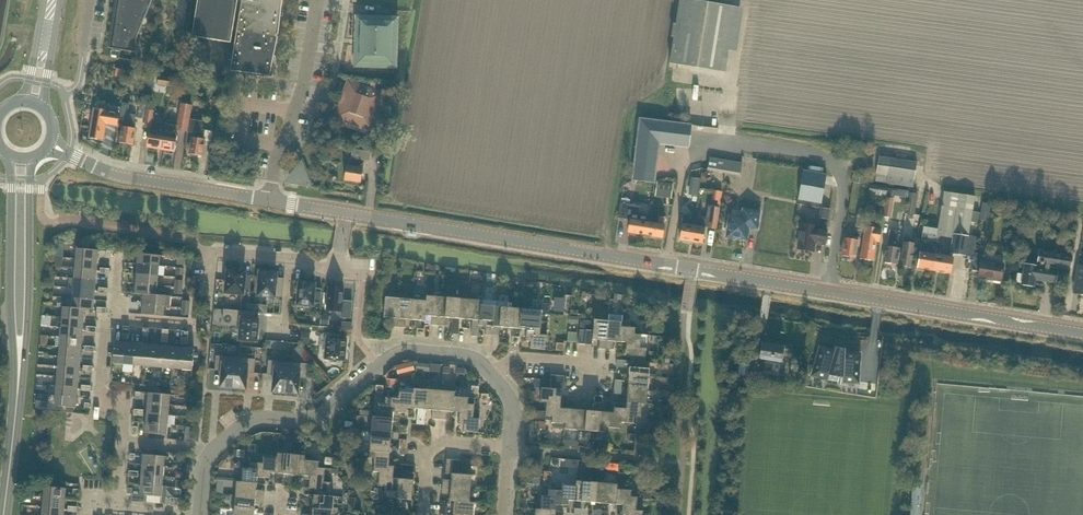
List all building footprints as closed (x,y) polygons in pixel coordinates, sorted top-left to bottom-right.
[(109,48),(135,52),(137,39),(136,39),(152,0),(117,0),(109,48)] [(184,27),(189,28),(192,10),(193,3),(194,1),(193,1),(189,0),(188,0),(188,3),(184,27)] [(238,3),(238,0),(198,0),(192,36),(231,43),(238,3)] [(273,36),(277,37),(280,18),(282,18),(283,7),(282,7),(283,0),(242,0),(237,30),(273,36)] [(736,7),(694,0),(680,0),(670,64),(725,73),(736,7)] [(395,21),(396,10),(377,7),(376,15),(386,16),(386,21),(380,20),(375,20),(358,20),(357,39),(357,44),(357,63),(395,64),(396,21),(395,21)] [(277,37),(273,36),(237,30),(231,69),(250,73),(250,74),(260,76),(261,74),(272,76),(276,56),(274,56),(277,37)] [(134,80),(135,78),(136,72),(127,70),(126,79),(134,80)] [(152,81),(153,74),(136,72),(135,78),(152,81)] [(172,86),(173,78),(160,76),(158,85),(172,86)] [(386,105),(391,88),(377,83),(373,92),(350,84),(345,96),(342,95),(340,102),(343,103),(339,116),(349,119),(348,122),(358,126),(359,123),(370,126),(374,114),(377,115),(380,108),(377,107),(378,103),(386,105)] [(145,119),(148,98),(141,97),(138,118),(145,119)] [(128,114),(130,104),(123,103),(121,116),(124,117),(120,142),(122,143),(123,144),(125,145),(127,144),(134,145),(136,128),(134,128),(136,115),(128,114)] [(177,125),(166,123),(161,149),(175,151),(178,130),(187,131),(192,105),(181,104),(177,125)] [(118,126),(121,107),(107,105),(106,111),(95,109),(90,138),(103,140),(106,124),(118,126)] [(156,110),(148,108),(146,125),(153,127),(156,110)] [(719,128),(682,124),(640,118),(632,179),(655,182),(659,143),(689,147),(691,125),(705,127),(705,128),(705,127),(718,129),(718,130),(719,128)] [(150,130),(148,147),(161,149),(166,123),(159,122),(157,131),(150,130)] [(204,132),(204,130),(201,129),(201,132),(196,131),(195,138),(192,137),(189,154),(191,154),(191,155),(196,156),(196,155),(203,156),(205,140),(211,141),(212,131),(205,130),(205,132),(204,132)] [(370,160),(371,152),(354,149),(352,158),(352,157),(352,158),(358,159),(356,168),(347,166),(345,179),(361,182),(363,169),(364,160),(370,161),(370,160)] [(877,174),(876,181),(913,187),(914,179),(915,180),(917,165),(917,162),(879,156),(879,160),(877,169),(877,174)] [(740,176),(742,164),(709,158),(707,170),(740,176)] [(803,171),(799,199),(822,204),(827,175),(803,171)] [(671,198),(673,184),(658,182),(656,196),(671,198)] [(886,196),(894,197),(894,195),(901,196),(902,190),(888,188),(886,196)] [(917,193),(908,191),(905,212),(914,213),(917,193)] [(975,196),(957,193),(944,191),(938,229),(937,235),(940,236),(953,238),(951,253),(974,257),(977,237),(968,235),(971,222),(978,223),(979,213),(973,211),(975,196)] [(890,217),(894,197),(886,196),(884,217),(890,217)] [(638,212),(640,206),(621,203),(618,218),(630,220),(629,232),(646,234),(648,222),(649,214),(638,212)] [(988,218),(990,204),(983,203),(980,217),(988,218)] [(720,207),(711,205),(708,227),(716,228),(720,207)] [(863,227),(866,208),(859,207),(858,217),(857,217),(856,226),(863,227)] [(758,229),(761,212),(743,209),(742,218),(729,216),(726,237),(747,240),(749,228),(758,229)] [(665,225),(666,217),(659,216),(657,223),(648,222),(646,234),(663,237),(665,225)] [(691,242),(695,218),(684,216),(680,240),(691,242)] [(706,227),(707,220),(695,218),(691,242),(703,244),(706,227)] [(827,229),(828,223),(815,221),(813,225),(812,226),(810,225),(802,224),(798,248),(810,250),(813,251),(815,240),(823,241),(824,242),(824,243),(825,243),(827,231),(826,231),(827,229)] [(916,231),(917,227),(911,225),(910,230),(908,230),(907,235),(908,235),(906,245),(903,245),(900,265),(911,267),(917,231),(916,231)] [(866,227),(860,258),(873,261),(877,239),(880,240),(882,229),(866,227)] [(935,260),(937,247),(938,242),(940,236),(937,235),(938,229),(924,227),(922,240),(930,241),(928,252),(920,251),(918,265),(918,268),(933,270),(934,261),(935,260)] [(859,246),(861,230),(855,229),(853,239),(844,238),(842,255),(843,256),(844,259),(849,259),(851,257),(855,258),(858,246),(859,246)] [(898,248),(900,231),(890,229),(888,238),(887,246),(886,246),(884,262),(897,264),(900,248),(898,248)] [(938,254),(939,248),(937,247),(935,260),(934,261),(933,270),(950,273),(953,257),(952,256),(938,254)] [(98,260),(99,250),(77,248),(76,258),(98,260)] [(1018,273),(1016,282),(1021,283),(1021,285),(1034,287),(1035,280),(1056,283),(1056,278),(1057,276),(1057,273),(1057,272),(1059,273),(1069,274),(1070,269),(1072,256),(1040,250),(1037,263),(1038,263),(1038,266),(1024,264),(1023,274),(1018,273)] [(160,255),(149,254),(138,253),(137,264),(160,266),(160,255)] [(982,261),(983,254),(975,253),(972,270),(979,271),(978,278),(987,279),(987,278),(990,279),(990,280),(1001,282),(1004,264),(982,261)] [(97,270),(98,260),(76,258),(75,268),(97,270)] [(159,275),(160,266),(137,264),(137,273),(159,275)] [(1078,265),(1073,293),(1082,295),(1082,266),(1078,265)] [(96,280),(97,270),(75,268),(74,278),(96,280)] [(237,271),(234,271),(234,269),(225,268),(224,280),(227,281),(226,292),(231,292),(240,293),(243,294),(244,288),(250,289),(252,276),(245,275),(245,272),(244,272),(244,270),(237,269),(237,271)] [(276,278),(277,274),(271,273),(271,272),(260,271),(260,272),(260,277),(258,277),(258,285),(259,285),(258,295),(275,296),(275,295),(282,296),(284,279),(276,278)] [(158,285),(159,275),(137,273),(136,283),(158,285)] [(96,280),(74,278),(70,278),(69,288),(73,288),(96,290),(96,280)] [(321,303),(322,289),(314,289),(315,285),(309,284),(309,283),(300,282),(299,293),(299,295),(298,304),(313,305),(313,302),(321,303)] [(157,295),(158,285),(136,283),(135,294),(144,294),(157,295)] [(345,287),(327,286),(327,299),(326,311),(340,312),(340,318),(352,319),(353,301),(344,301),(345,287)] [(95,300),(96,290),(73,288),(73,298),(95,300)] [(157,295),(144,294),(143,304),(165,307),(166,296),(157,295)] [(438,325),(441,296),(427,295),(426,300),(427,300),(426,316),(432,316),(431,325),(438,325)] [(453,318),(454,298),(441,296),(438,325),(445,326),(446,318),(453,318)] [(397,327),(400,298),(386,297),(384,317),(391,318),(390,326),(397,327)] [(94,310),(95,300),(73,298),(72,307),(72,308),(85,309),(94,310)] [(412,320),(413,299),(400,298),(397,327),(404,328),(405,319),(412,320)] [(466,319),(468,299),(454,298),(453,318),(452,326),(451,333),(458,334),(460,321),(459,321),(459,319),(466,319)] [(427,300),(426,300),(413,299),(412,320),(426,321),(426,316),(427,300)] [(482,300),(468,299),(466,319),(473,320),(471,335),(479,336),(480,325),(479,325),(479,320),(480,321),(482,305),(482,300)] [(492,335),(495,301),(482,300),(482,305),(480,321),(479,320),(479,325),(480,325),(486,326),(485,334),(492,335)] [(506,328),(508,307),(509,302),(495,301),(492,335),(499,335),(500,327),(506,328)] [(164,317),(165,307),(143,304),(142,314),(164,317)] [(72,308),(72,307),(63,307),(62,317),(84,318),(85,309),(72,308)] [(522,308),(508,307),(506,328),(520,329),(522,313),(522,308)] [(541,328),(543,310),(522,308),(522,313),(520,329),(526,329),(526,334),(533,334),(534,328),(541,328)] [(255,312),(224,310),(223,324),(241,325),(239,340),(257,341),(259,319),(254,319),(255,312)] [(84,328),(84,318),(62,317),(61,326),(84,328)] [(606,349),(609,320),(594,319),(593,331),(593,339),(600,340),(599,348),(606,349)] [(622,321),(609,320),(606,349),(613,349),(614,341),(620,342),(622,326),(622,321)] [(83,338),(84,328),(61,326),(61,336),(83,338)] [(636,327),(622,326),(620,342),(627,342),(626,347),(633,348),(634,341),(641,342),(642,334),(635,334),(636,327)] [(546,350),(548,328),(541,328),(534,328),(533,334),(526,334),(526,341),(531,342),(530,348),(546,350)] [(593,339),(593,331),(587,330),(585,344),(592,344),(593,339)] [(646,362),(648,335),(642,334),(641,342),(634,341),(633,348),(626,347),(626,354),(631,355),(630,361),(646,362)] [(82,348),(83,338),(61,336),(60,346),(82,348)] [(347,338),(327,337),(325,358),(345,360),(347,338)] [(123,364),(125,342),(115,341),(113,363),(123,364)] [(133,365),(135,343),(125,342),(123,364),(133,365)] [(143,366),(145,344),(135,343),(133,365),(143,366)] [(785,347),(762,343),(762,344),(761,349),(757,348),(756,355),(760,355),(760,358),(759,358),(760,358),(760,362),(748,360),(747,363),(740,362),(738,375),(761,380),(766,359),(783,362),(783,361),(782,361),(783,355),(787,356),(788,349),(784,349),(785,347)] [(153,367),(155,345),(145,344),(143,366),(153,367)] [(163,368),(165,346),(155,345),(153,367),(163,368)] [(81,358),(82,348),(60,346),(59,356),(81,358)] [(173,369),(175,346),(165,346),(163,368),(173,369)] [(182,369),(184,347),(175,346),(173,369),(182,369)] [(193,370),(194,348),(184,347),(182,369),(193,370)] [(836,352),(820,348),(813,375),(829,380),(830,374),(842,376),(842,382),(858,383),(860,354),(844,353),(844,350),(843,349),(843,350),(838,349),(837,348),(836,352)] [(80,368),(81,358),(59,356),(58,366),(80,368)] [(233,387),(236,358),(217,356),(215,371),(222,371),(221,386),(224,386),(224,387),(225,387),(225,386),(231,387),(232,387),(233,387)] [(254,373),(255,359),(251,359),(240,358),(236,358),(233,387),(235,387),(235,388),(236,388),(236,387),(242,388),(243,388),(246,388),(247,373),(254,373)] [(646,362),(630,361),(617,360),(616,367),(629,368),(629,374),(650,376),(651,362),(646,362)] [(288,365),(288,362),(269,361),(268,374),(275,375),(273,391),(276,391),(277,391),(283,391),(283,392),(284,392),(286,392),(288,369),(288,365)] [(306,378),(308,364),(288,362),(288,365),(288,369),(286,392),(287,392),(288,392),(294,392),(294,393),(295,393),(298,393),(300,377),(306,378)] [(79,378),(80,368),(58,366),(57,376),(79,378)] [(648,390),(650,376),(629,374),(628,388),(648,390)] [(79,387),(79,378),(57,376),(56,386),(79,387)] [(550,388),(551,380),(535,379),(534,388),(541,388),(540,402),(547,403),(546,409),(553,409),(554,402),(561,403),(562,396),(557,395),(557,389),(550,388)] [(863,395),(876,396),(878,384),(865,382),(863,395)] [(78,397),(79,387),(56,386),(56,395),(78,397)] [(412,409),(414,388),(400,387),(400,392),(399,392),(399,398),(393,398),(392,405),(399,405),(398,412),(406,413),(406,408),(412,409)] [(426,410),(428,389),(414,388),(412,409),(426,410)] [(647,403),(648,390),(628,388),(627,401),(642,403),(647,403)] [(439,419),(442,390),(428,389),(426,410),(433,410),(432,419),(439,419)] [(456,391),(455,391),(442,390),(439,419),(446,420),(447,412),(453,412),(455,396),(456,391)] [(170,405),(171,395),(148,393),(148,403),(170,405)] [(77,407),(78,397),(56,395),(55,406),(77,407)] [(36,396),(35,406),(46,407),(47,397),(36,396)] [(475,398),(455,396),(453,412),(460,413),(459,417),(466,418),(467,411),(474,411),(475,398)] [(393,398),(386,397),(385,404),(379,403),(378,417),(377,417),(393,419),(394,412),(398,412),(399,405),(392,405),(393,398)] [(579,430),(581,401),(574,401),(573,409),(567,408),(565,424),(565,429),(579,430)] [(588,410),(588,402),(581,401),(579,430),(592,431),(594,411),(588,410)] [(642,403),(627,401),(626,408),(621,408),(621,415),(628,416),(627,423),(634,423),(635,417),(641,417),(642,403)] [(560,408),(561,403),(554,402),(553,409),(546,409),(546,411),(546,416),(552,417),(552,423),(565,424),(567,408),(560,408)] [(169,415),(170,405),(148,403),(147,413),(169,415)] [(621,408),(615,407),(614,407),(614,412),(608,412),(606,427),(607,427),(620,429),(621,422),(627,423),(628,416),(621,415),(621,408)] [(220,417),(227,424),(236,416),(229,408),(220,417)] [(546,416),(546,411),(533,410),(532,418),(543,418),(546,416)] [(473,417),(474,411),(467,411),(466,418),(459,417),(459,424),(464,425),(463,431),(479,433),(480,418),(473,417)] [(606,427),(608,412),(594,411),(592,431),(606,432),(607,427),(606,427)] [(168,425),(169,415),(147,413),(146,423),(168,425)] [(377,417),(378,417),(373,416),(372,430),(392,432),(393,419),(377,417)] [(167,435),(168,425),(146,423),(145,433),(167,435)] [(391,446),(392,432),(372,430),(371,443),(391,446)] [(390,459),(391,446),(371,443),(369,458),(374,458),(390,459)] [(290,475),(292,454),(278,453),(277,458),(278,458),(277,473),(276,483),(283,483),(284,474),(290,475)] [(164,467),(165,456),(143,454),(142,465),(164,467)] [(305,460),(306,455),(292,454),(290,475),(304,476),(305,460)] [(278,458),(277,458),(264,457),(263,463),(257,463),(257,470),(263,470),(263,477),(270,478),(270,473),(277,473),(278,458)] [(389,465),(390,459),(374,458),(373,472),(380,473),(379,478),(386,479),(387,472),(394,473),(394,466),(389,465)] [(320,461),(305,460),(304,476),(311,477),(310,481),(317,482),(318,475),(325,475),(325,468),(319,467),(320,461)] [(257,470),(257,463),(250,462),(249,468),(243,468),(242,475),(242,481),(242,482),(257,483),(258,477),(263,477),(263,470),(257,470)] [(415,472),(415,465),(401,464),(401,471),(415,472)] [(163,476),(164,467),(142,465),(141,474),(163,476)] [(332,469),(328,468),(325,468),(325,475),(318,475),(317,482),(310,481),(310,488),(314,489),(314,495),(330,496),(332,469)] [(393,478),(394,473),(387,472),(386,479),(379,478),(378,486),(385,486),(384,493),(398,494),(400,478),(393,478)] [(459,474),(452,473),(451,480),(443,479),(442,487),(471,489),(472,475),(459,474)] [(163,486),(163,476),(141,474),(141,484),(163,486)] [(412,500),(414,479),(400,478),(398,494),(398,499),(412,500)] [(589,502),(591,481),(577,480),(577,485),(575,501),(589,502)] [(242,482),(242,481),(237,481),(236,495),(264,498),(265,490),(257,490),(257,483),(242,482)] [(602,503),(604,483),(591,481),(589,502),(602,503)] [(618,484),(604,483),(602,503),(616,504),(617,489),(618,489),(618,484)] [(166,487),(163,486),(141,484),(140,494),(146,495),(146,502),(165,504),(166,487)] [(575,501),(577,485),(563,484),(562,491),(556,490),(555,497),(562,498),(561,505),(569,505),(569,501),(575,501)] [(66,499),(67,488),(44,486),(44,497),(66,499)] [(470,503),(470,502),(471,489),(442,487),(441,493),(450,494),(449,501),(454,502),(454,501),(470,503)] [(555,497),(556,490),(549,489),(548,496),(542,495),(541,509),(541,510),(556,511),(557,504),(561,505),(562,498),(555,497)] [(632,490),(618,489),(617,489),(616,504),(623,505),(622,509),(629,510),(630,503),(637,504),(638,497),(631,496),(632,490)] [(264,505),(264,498),(236,495),(235,509),(255,510),(256,504),(264,505)] [(330,496),(314,495),(313,508),(333,510),(335,496),(330,496)] [(65,508),(66,499),(44,497),(43,506),(65,508)] [(470,503),(454,501),(454,502),(453,514),(457,514),(474,514),(475,502),(470,502),(470,503)] [(637,504),(630,503),(629,510),(622,509),(622,514),(643,514),(643,511),(637,510),(637,504)] [(65,508),(43,506),(42,514),(64,514),(65,508)]
